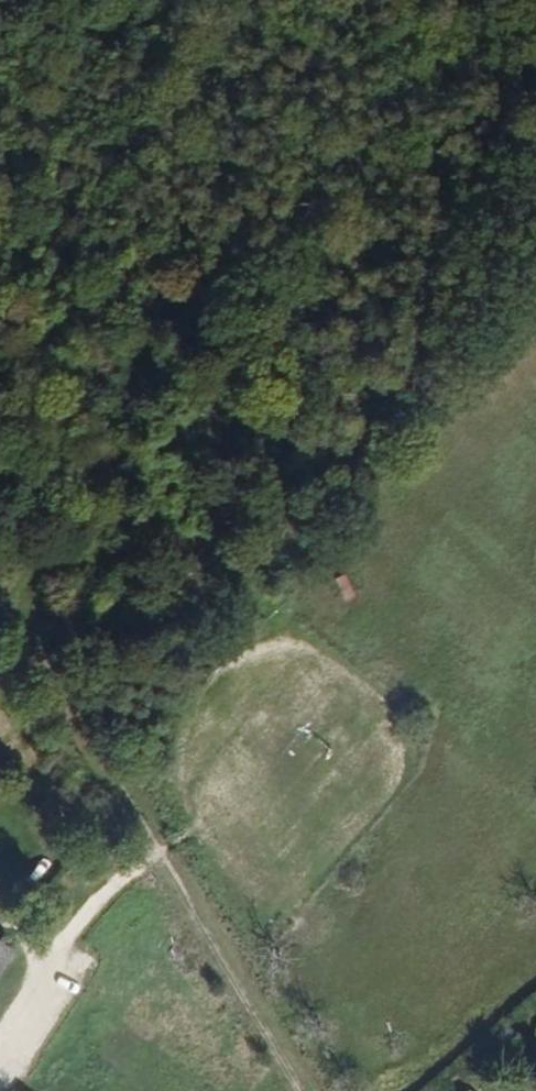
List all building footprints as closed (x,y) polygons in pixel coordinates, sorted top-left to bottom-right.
[(14,917),(0,907),(0,936),(14,917)]
